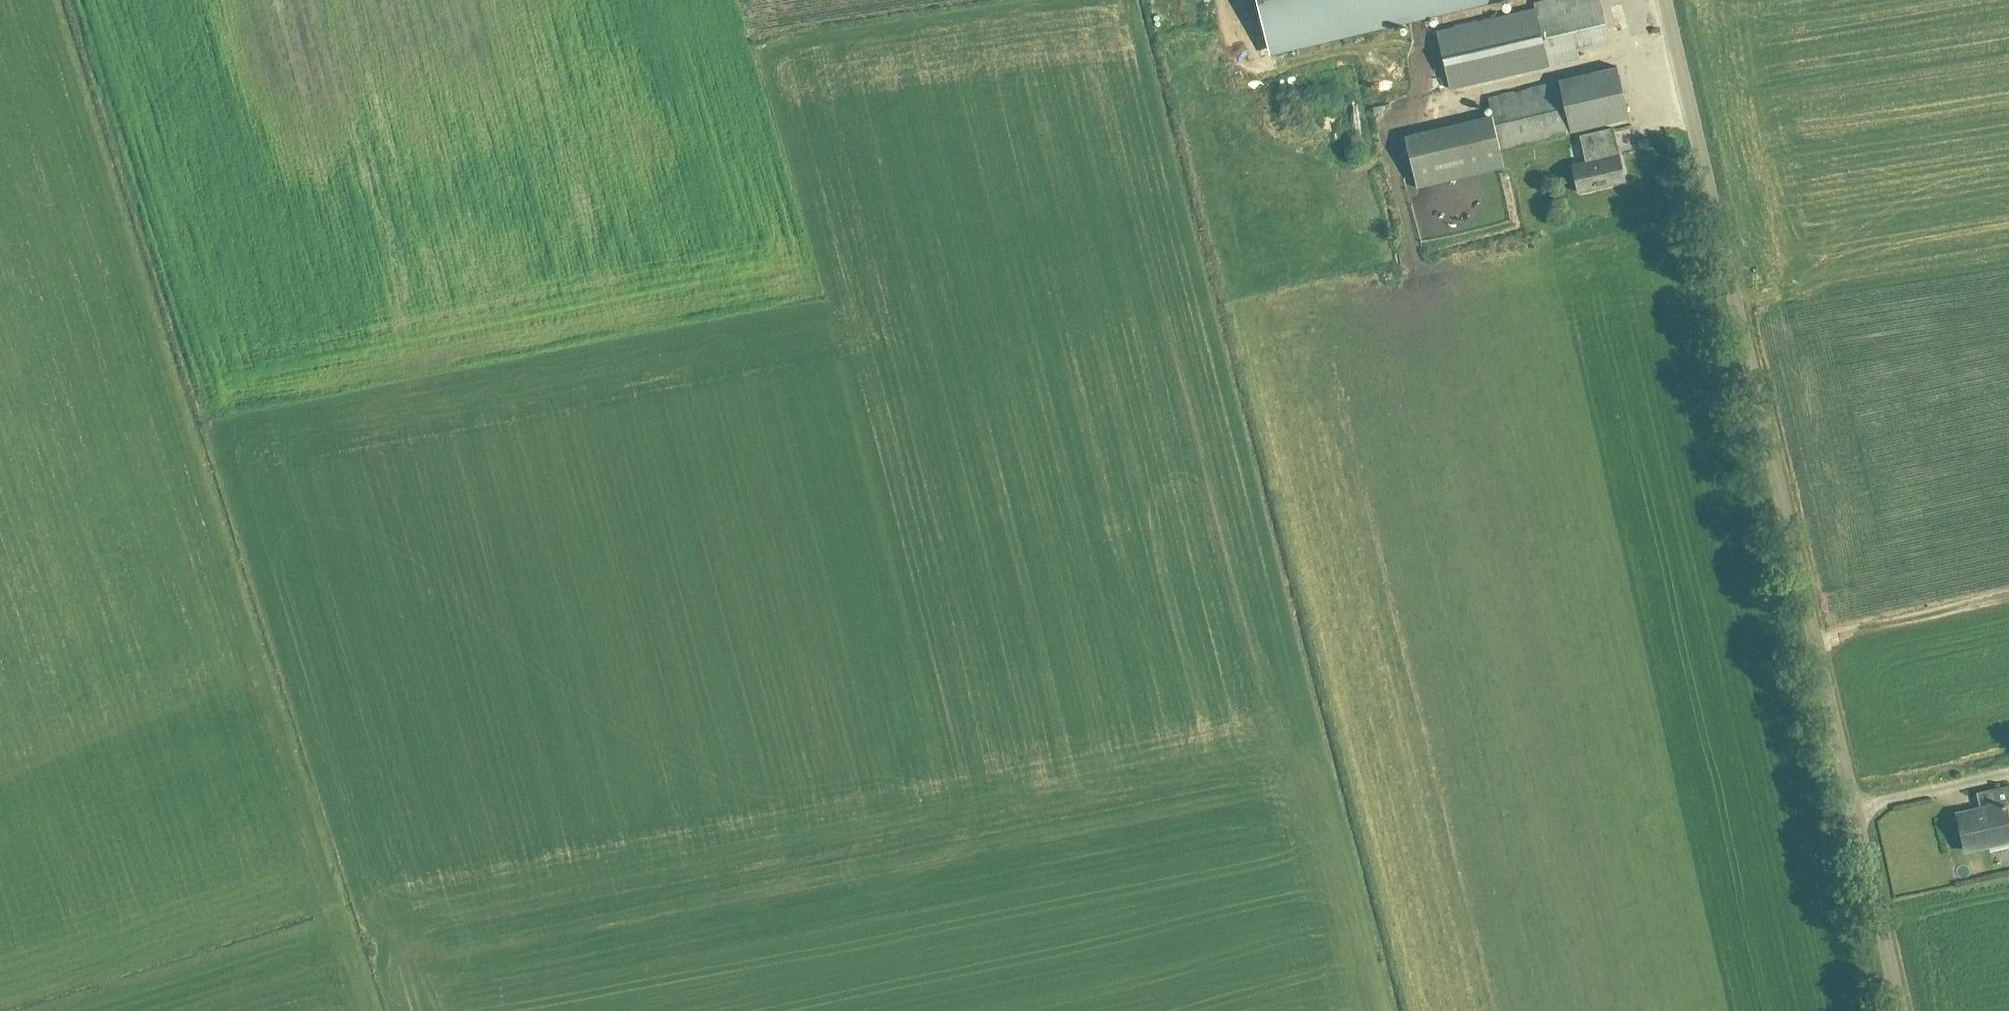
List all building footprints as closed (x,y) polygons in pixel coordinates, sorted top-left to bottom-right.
[(1479,0),(1259,0),(1271,49),(1479,0)] [(1444,30),(1435,32),(1448,88),(1579,58),(1577,50),(1608,43),(1598,0),(1546,0),(1534,3),(1536,9),(1444,30)] [(1557,77),(1558,80),(1487,97),(1491,115),(1403,134),(1416,185),(1503,165),(1499,147),(1569,132),(1569,129),(1628,116),(1616,64),(1557,77)] [(1398,95),(1400,82),(1385,79),(1382,91),(1398,95)] [(1572,164),(1578,191),(1624,181),(1612,128),(1580,135),(1586,161),(1572,164)] [(1957,813),(1965,849),(2008,839),(2008,822),(2005,802),(2008,802),(2008,784),(1986,789),(1990,806),(1957,813)]
